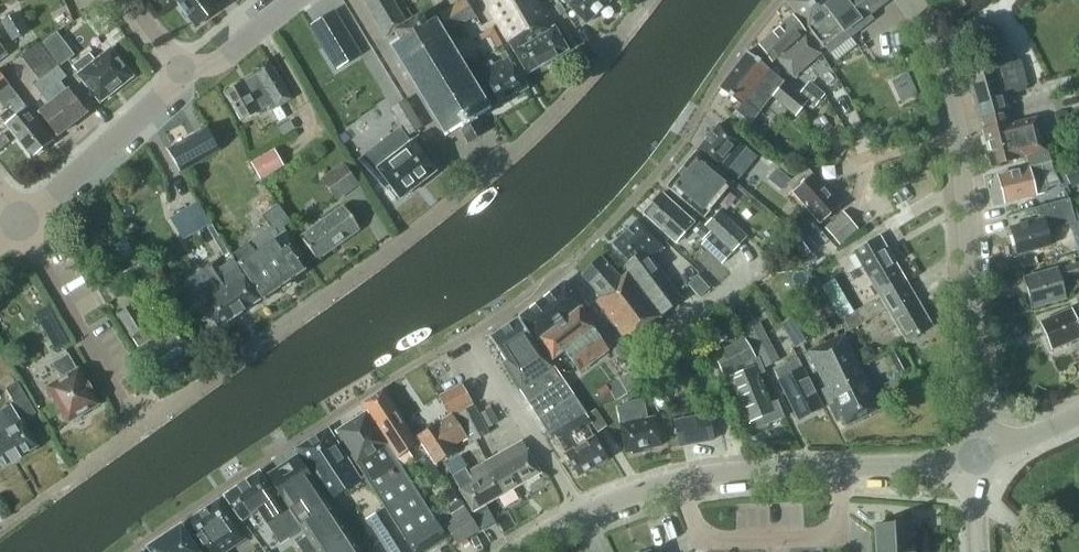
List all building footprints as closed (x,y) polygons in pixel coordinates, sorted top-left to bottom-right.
[(219,7),(214,0),(175,0),(195,26),(219,7)] [(385,38),(394,32),(399,39),(390,45),(445,137),(459,129),(467,143),(486,132),(477,118),(490,110),(435,18),(425,23),(420,15),(406,24),(392,0),(362,0),(385,38)] [(475,16),(465,0),(461,0),(439,13),(450,32),(475,16)] [(527,73),(567,50),(538,0),(484,0),(527,73)] [(559,0),(562,4),(566,3),(586,24),(610,0),(559,0)] [(886,0),(789,0),(787,1),(823,48),(886,0)] [(12,41),(27,31),(17,13),(1,22),(12,41)] [(793,77),(820,53),(792,16),(759,45),(771,62),(776,58),(793,77)] [(57,66),(58,67),(73,55),(56,33),(41,44),(57,66)] [(359,54),(347,33),(323,47),(336,68),(359,54)] [(48,55),(39,43),(22,56),(31,68),(48,55)] [(132,77),(110,49),(95,61),(90,54),(72,67),(78,75),(99,102),(132,77)] [(496,106),(527,89),(505,52),(500,55),(503,60),(478,74),(483,82),(482,82),(496,106)] [(808,101),(783,81),(769,69),(746,52),(718,88),(740,105),(732,114),(748,126),(771,97),(795,117),(808,101)] [(279,106),(291,99),(268,60),(253,69),(256,75),(225,92),(241,121),(269,106),(272,111),(279,106)] [(1009,124),(1006,111),(1009,111),(1004,92),(1027,85),(1020,61),(967,77),(979,119),(981,119),(984,129),(982,129),(991,166),(1017,159),(1017,157),(1044,150),(1036,118),(1009,124)] [(66,78),(58,67),(57,66),(33,85),(49,105),(39,113),(57,136),(86,113),(67,91),(60,82),(66,78)] [(0,74),(0,103),(5,109),(9,105),(17,115),(5,125),(31,157),(52,140),(27,107),(26,108),(0,74)] [(902,104),(919,96),(911,76),(893,83),(902,104)] [(809,81),(799,93),(815,106),(825,94),(809,81)] [(408,135),(420,127),(405,101),(392,109),(408,135)] [(279,121),(286,117),(279,106),(272,111),(279,121)] [(282,136),(294,129),(289,121),(277,128),(282,136)] [(726,172),(746,148),(738,141),(718,125),(698,149),(718,166),(718,165),(726,172)] [(875,145),(886,140),(879,125),(867,130),(875,145)] [(181,171),(219,149),(207,128),(168,150),(181,171)] [(9,142),(3,133),(0,135),(0,149),(9,142)] [(421,182),(435,171),(423,156),(427,153),(417,138),(404,148),(393,134),(360,160),(384,186),(388,183),(400,199),(414,188),(415,187),(420,183),(420,184),(421,183),(421,182)] [(260,179),(283,165),(274,150),(251,163),(260,179)] [(1004,204),(1036,195),(1045,193),(1048,189),(1044,175),(1053,172),(1048,151),(1026,157),(1029,167),(997,176),(997,178),(995,181),(999,196),(1002,196),(1004,204)] [(703,217),(731,183),(697,154),(693,155),(667,187),(703,217)] [(336,201),(359,185),(342,162),(320,179),(336,201)] [(787,185),(793,192),(820,223),(840,205),(813,174),(813,175),(806,167),(791,181),(787,185)] [(1078,182),(1078,168),(1065,174),(1071,186),(1078,182)] [(787,185),(791,181),(777,169),(768,180),(781,190),(787,185)] [(675,243),(693,223),(661,194),(643,214),(675,243)] [(1015,255),(1051,245),(1047,230),(1075,222),(1068,199),(1034,208),(1038,220),(1008,228),(1015,255)] [(209,221),(199,204),(189,211),(187,208),(170,218),(183,240),(200,230),(198,228),(209,221)] [(264,299),(306,270),(298,259),(302,256),(282,228),(290,223),(277,205),(262,216),(270,227),(234,253),(240,263),(239,263),(264,299)] [(317,260),(359,230),(343,206),(299,237),(317,260)] [(732,252),(746,237),(719,211),(705,225),(732,252)] [(839,244),(856,229),(843,213),(826,228),(839,244)] [(654,259),(664,249),(662,246),(637,220),(613,244),(629,261),(624,266),(661,315),(682,300),(650,258),(651,256),(654,259)] [(702,240),(710,232),(699,223),(692,231),(702,240)] [(798,228),(788,236),(792,241),(803,256),(813,249),(798,228)] [(721,265),(731,253),(710,234),(700,246),(721,265)] [(879,296),(905,281),(879,237),(853,252),(879,296)] [(620,279),(600,256),(581,275),(601,297),(596,302),(627,342),(660,316),(627,273),(620,279)] [(206,268),(189,279),(197,291),(196,292),(197,293),(194,295),(200,305),(203,303),(219,328),(259,300),(233,259),(217,269),(213,262),(206,267),(206,268)] [(1058,269),(1058,268),(1023,278),(1032,308),(1066,298),(1061,281),(1078,277),(1078,263),(1058,269)] [(697,276),(687,285),(699,298),(709,289),(697,276)] [(841,319),(853,312),(834,278),(821,286),(840,320),(841,319)] [(905,281),(879,296),(880,297),(853,312),(841,319),(848,332),(887,309),(906,341),(931,326),(905,281)] [(608,350),(593,327),(594,327),(564,282),(520,317),(536,341),(539,339),(552,360),(563,351),(579,372),(608,350)] [(148,326),(133,304),(117,314),(153,371),(192,346),(178,323),(177,323),(170,312),(148,326)] [(1041,322),(1040,321),(1037,322),(1049,352),(1053,350),(1052,349),(1078,337),(1078,332),(1076,324),(1078,322),(1078,306),(1041,322)] [(796,348),(814,336),(799,312),(781,323),(796,348)] [(539,420),(573,397),(538,345),(519,318),(489,337),(508,365),(528,399),(526,400),(539,420)] [(54,319),(42,326),(55,350),(68,343),(54,319)] [(765,368),(778,361),(758,323),(745,330),(765,368)] [(845,425),(880,409),(844,335),(803,354),(836,422),(842,419),(845,425)] [(755,359),(744,339),(713,355),(723,376),(728,373),(730,376),(741,402),(737,404),(748,432),(784,417),(777,401),(770,404),(758,376),(765,373),(757,358),(755,359)] [(875,356),(872,349),(865,347),(858,350),(864,361),(875,356)] [(897,373),(907,367),(897,348),(887,353),(897,373)] [(77,370),(68,354),(52,364),(61,379),(47,387),(68,422),(70,421),(74,421),(81,417),(82,413),(98,404),(91,393),(92,392),(85,380),(84,381),(77,370)] [(798,420),(822,408),(797,358),(773,370),(778,380),(798,420)] [(0,378),(0,387),(11,406),(15,404),(26,397),(17,382),(11,372),(0,378)] [(615,401),(626,394),(618,379),(607,386),(615,401)] [(448,414),(472,401),(463,384),(463,383),(438,397),(448,414)] [(408,450),(417,443),(382,390),(362,404),(397,458),(403,466),(414,458),(408,450)] [(573,397),(539,420),(550,438),(554,435),(578,476),(607,459),(587,426),(591,424),(585,414),(585,415),(573,397)] [(647,419),(643,399),(625,403),(629,423),(619,425),(625,453),(631,452),(632,454),(642,452),(641,450),(661,446),(655,417),(647,419)] [(11,462),(12,463),(16,461),(20,458),(19,457),(37,447),(12,405),(1,412),(0,412),(0,468),(11,462)] [(472,443),(489,434),(486,428),(479,414),(474,405),(457,414),(472,443)] [(486,428),(498,422),(490,408),(479,414),(486,428)] [(595,409),(586,415),(597,432),(607,426),(595,409)] [(412,551),(425,551),(446,538),(397,458),(366,412),(336,431),(347,448),(351,456),(381,503),(384,508),(412,551)] [(466,438),(451,415),(438,424),(438,423),(417,437),(435,465),(456,451),(453,446),(466,438)] [(679,445),(712,439),(708,415),(675,421),(679,445)] [(351,456),(347,448),(342,451),(327,428),(295,448),(329,500),(360,480),(347,459),(351,456)] [(488,461),(506,493),(540,473),(522,441),(488,461)] [(300,525),(331,505),(298,455),(267,476),(278,493),(300,525)] [(506,493),(488,461),(467,472),(465,469),(467,468),(462,459),(448,467),(453,475),(452,476),(472,512),(506,493)] [(429,485),(440,478),(431,464),(420,472),(429,485)] [(300,525),(278,493),(275,496),(258,472),(224,495),(241,520),(257,508),(280,543),(302,528),(300,525)] [(186,522),(206,551),(223,551),(243,538),(217,500),(186,522)] [(384,508),(366,519),(387,551),(412,551),(384,508)] [(457,545),(479,530),(465,509),(443,524),(457,545)] [(914,522),(873,525),(874,551),(915,551),(914,522)] [(312,544),(317,551),(362,551),(343,523),(312,544)] [(181,525),(149,546),(151,551),(198,551),(181,525)]
